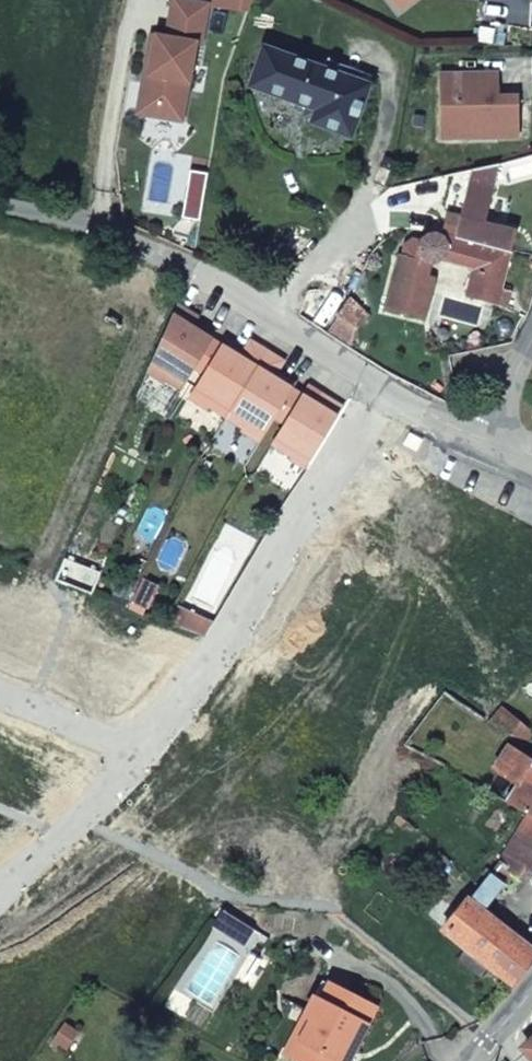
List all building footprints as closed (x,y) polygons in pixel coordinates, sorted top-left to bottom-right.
[(399,11),(412,0),(390,0),(399,11)] [(327,70),(264,48),(251,86),(316,111),(312,123),(351,137),(368,86),(327,70)] [(327,70),(368,86),(372,77),(330,61),(327,70)] [(439,75),(441,138),(467,138),(476,122),(498,122),(498,131),(519,131),(518,96),(494,97),(494,90),(498,90),(498,73),(439,75)] [(476,122),(467,138),(519,136),(519,131),(498,131),(498,122),(476,122)] [(496,188),(503,160),(474,168),(471,182),(496,188)] [(496,188),(471,182),(462,218),(459,228),(446,225),(443,235),(439,235),(425,237),(421,243),(414,241),(406,248),(404,257),(400,257),(399,258),(386,312),(427,321),(437,278),(429,276),(432,265),(443,262),(476,270),(484,272),(477,301),(499,307),(517,237),(518,233),(515,232),(488,225),(496,188)] [(456,217),(446,225),(459,228),(462,218),(456,217)] [(484,272),(476,270),(468,299),(477,301),(484,272)] [(198,319),(176,306),(167,323),(151,361),(167,372),(163,378),(182,391),(213,341),(193,328),(198,319)] [(210,406),(228,417),(267,352),(250,342),(240,357),(222,346),(196,388),(214,399),(210,406)] [(267,352),(228,417),(246,428),(251,420),(269,431),(294,390),(274,378),(284,362),(267,352)] [(151,361),(146,372),(161,382),(163,378),(167,372),(151,361)] [(209,408),(210,406),(214,399),(196,388),(191,397),(209,408)] [(311,458),(342,407),(320,393),(314,403),(303,396),(273,445),(292,457),(296,449),(311,458)] [(245,429),(264,441),(269,431),(251,420),(246,428),(245,429)] [(291,459),(305,468),(311,458),(296,449),(292,457),(291,459)] [(73,587),(95,596),(103,574),(81,565),(73,587)] [(135,601),(151,608),(161,586),(146,579),(135,601)] [(177,605),(169,622),(204,634),(210,625),(177,605)] [(522,745),(531,733),(531,731),(518,720),(507,734),(522,745)] [(508,745),(492,768),(516,784),(504,802),(526,815),(531,819),(531,761),(508,745)] [(526,815),(503,856),(489,875),(503,885),(513,872),(519,876),(525,866),(531,870),(531,819),(526,815)] [(450,873),(457,880),(462,874),(456,868),(450,873)] [(489,875),(470,899),(484,910),(503,885),(489,875)] [(511,986),(531,957),(531,947),(484,910),(470,899),(466,896),(438,929),(463,948),(488,968),(511,986)] [(250,928),(226,913),(217,925),(242,941),(250,928)] [(488,968),(463,948),(454,959),(479,979),(488,968)] [(367,1019),(374,1005),(322,979),(304,1014),(311,1017),(299,1040),(312,1046),(304,1060),(339,1060),(342,1060),(346,1060),(367,1019)] [(304,1014),(285,1053),(301,1060),(304,1060),(312,1046),(299,1040),(311,1017),(304,1014)]
